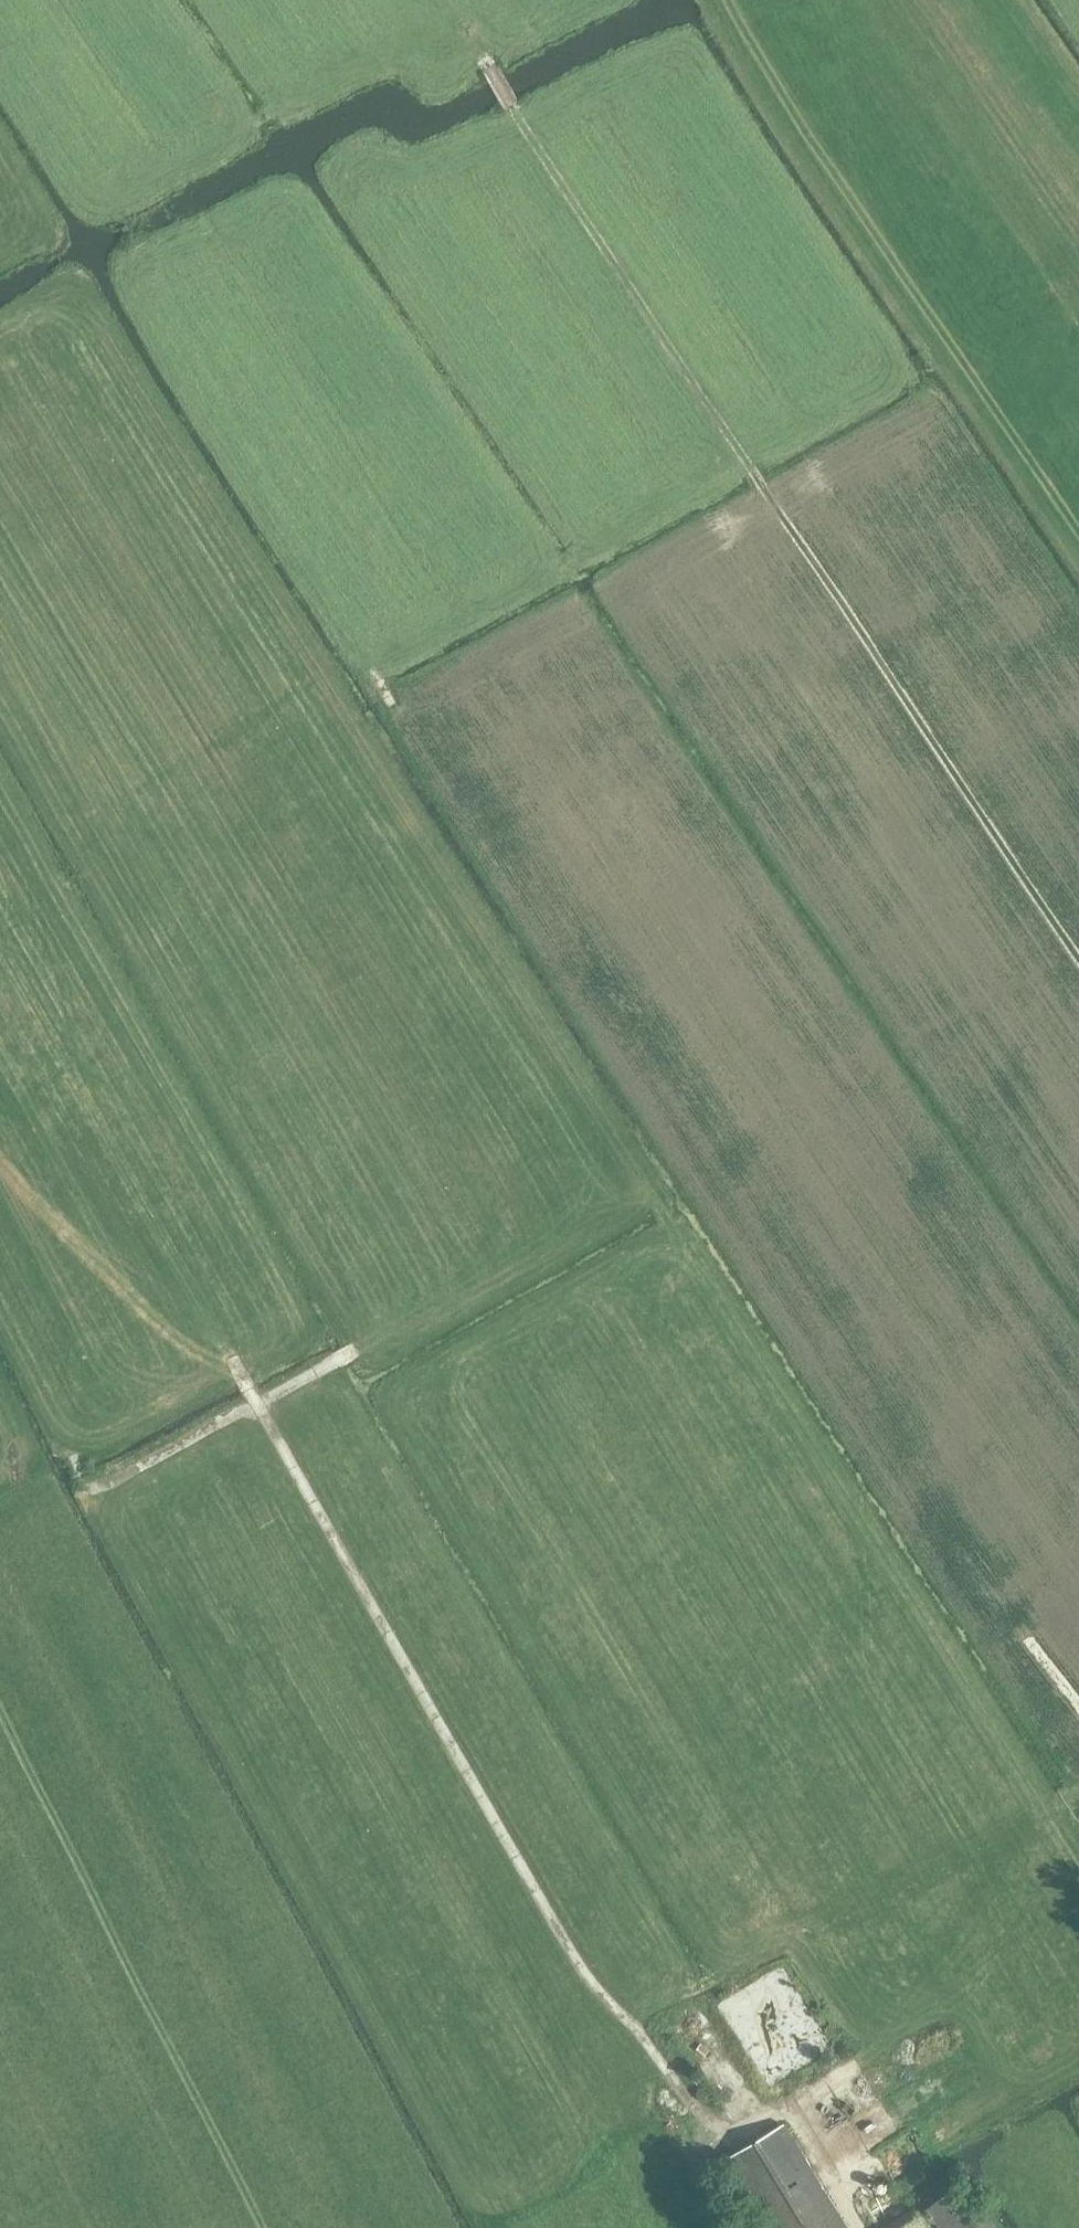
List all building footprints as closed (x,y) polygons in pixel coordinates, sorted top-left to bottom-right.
[(812,2101),(845,2158),(942,2102),(923,2068),(943,2057),(930,2034),(812,2101)] [(785,2124),(727,2159),(768,2227),(846,2227),(785,2124)] [(958,2183),(926,2209),(941,2227),(995,2227),(958,2183)]
